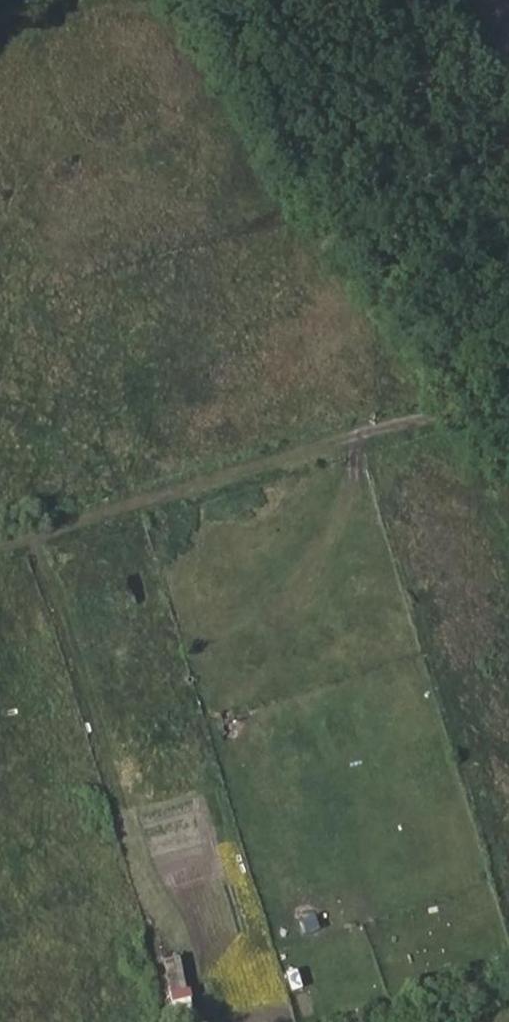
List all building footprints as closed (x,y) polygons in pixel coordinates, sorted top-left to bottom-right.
[(170,967),(176,999),(185,997),(180,966),(170,967)]
